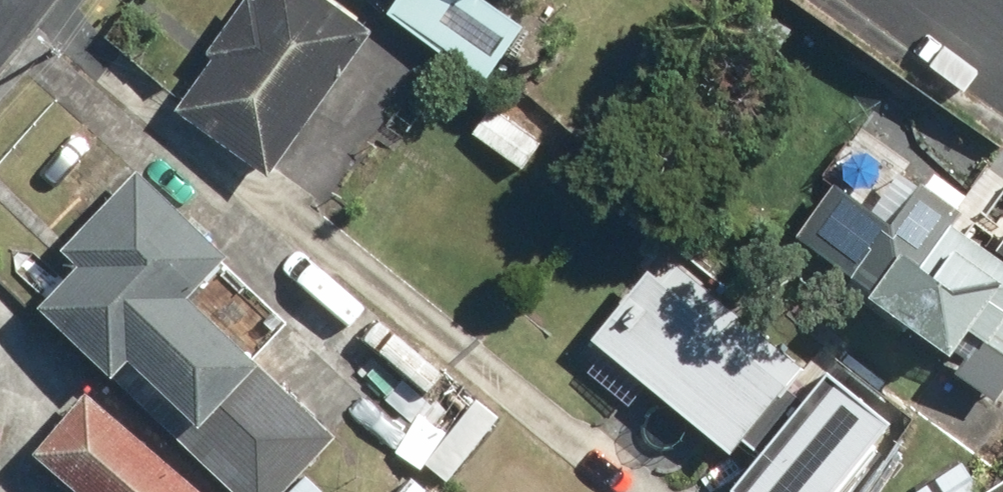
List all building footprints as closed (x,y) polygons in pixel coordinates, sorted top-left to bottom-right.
[(319,0),(256,0),(181,108),(272,170),(366,33),(319,0)] [(384,10),(493,83),(530,28),(488,0),(391,0),(384,10)] [(546,145),(491,111),(475,137),(530,171),(546,145)] [(33,315),(231,491),(287,491),(339,435),(187,298),(227,254),(135,172),(60,255),(75,269),(33,315)] [(897,174),(868,207),(837,183),(796,237),(954,354),(975,326),(1002,347),(1002,253),(897,174)] [(667,251),(594,341),(733,455),(807,365),(667,251)] [(831,373),(738,491),(844,491),(897,424),(831,373)] [(38,458),(79,491),(207,491),(90,396),(38,458)] [(502,415),(483,399),(425,466),(445,483),(502,415)] [(409,483),(401,491),(420,491),(409,483)]
